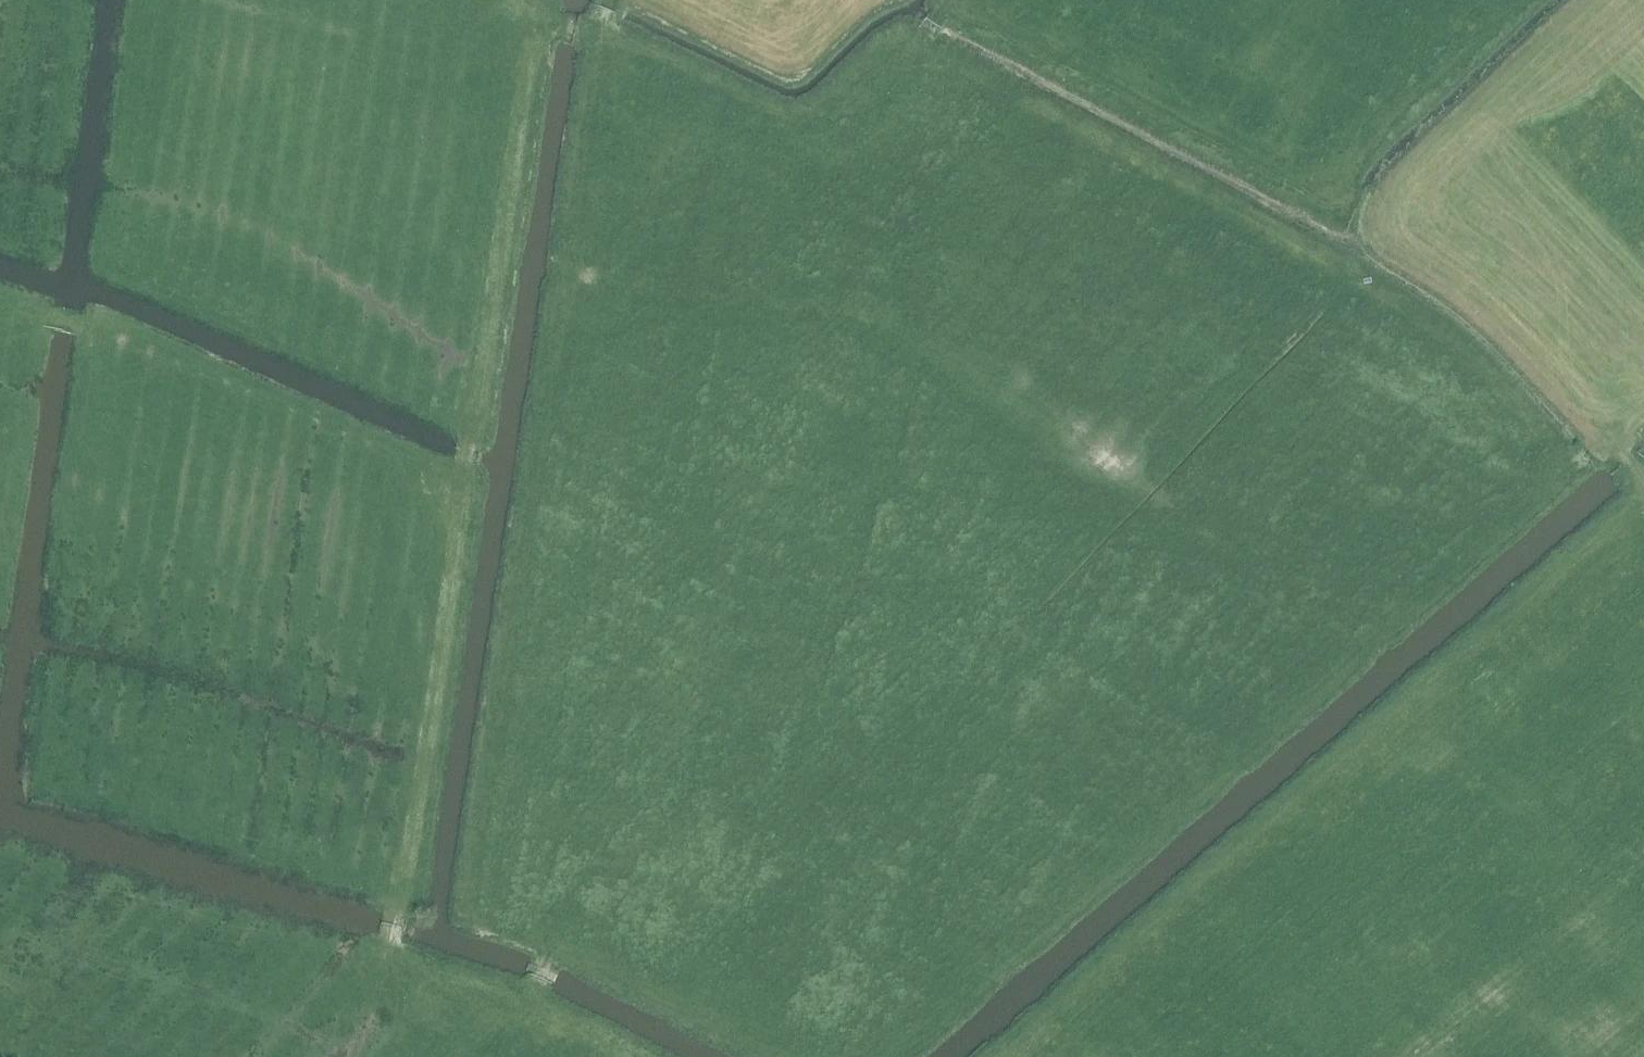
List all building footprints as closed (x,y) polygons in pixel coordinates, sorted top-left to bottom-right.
[(1612,493),(1619,488),(1604,466),(1596,472),(1612,493)]
